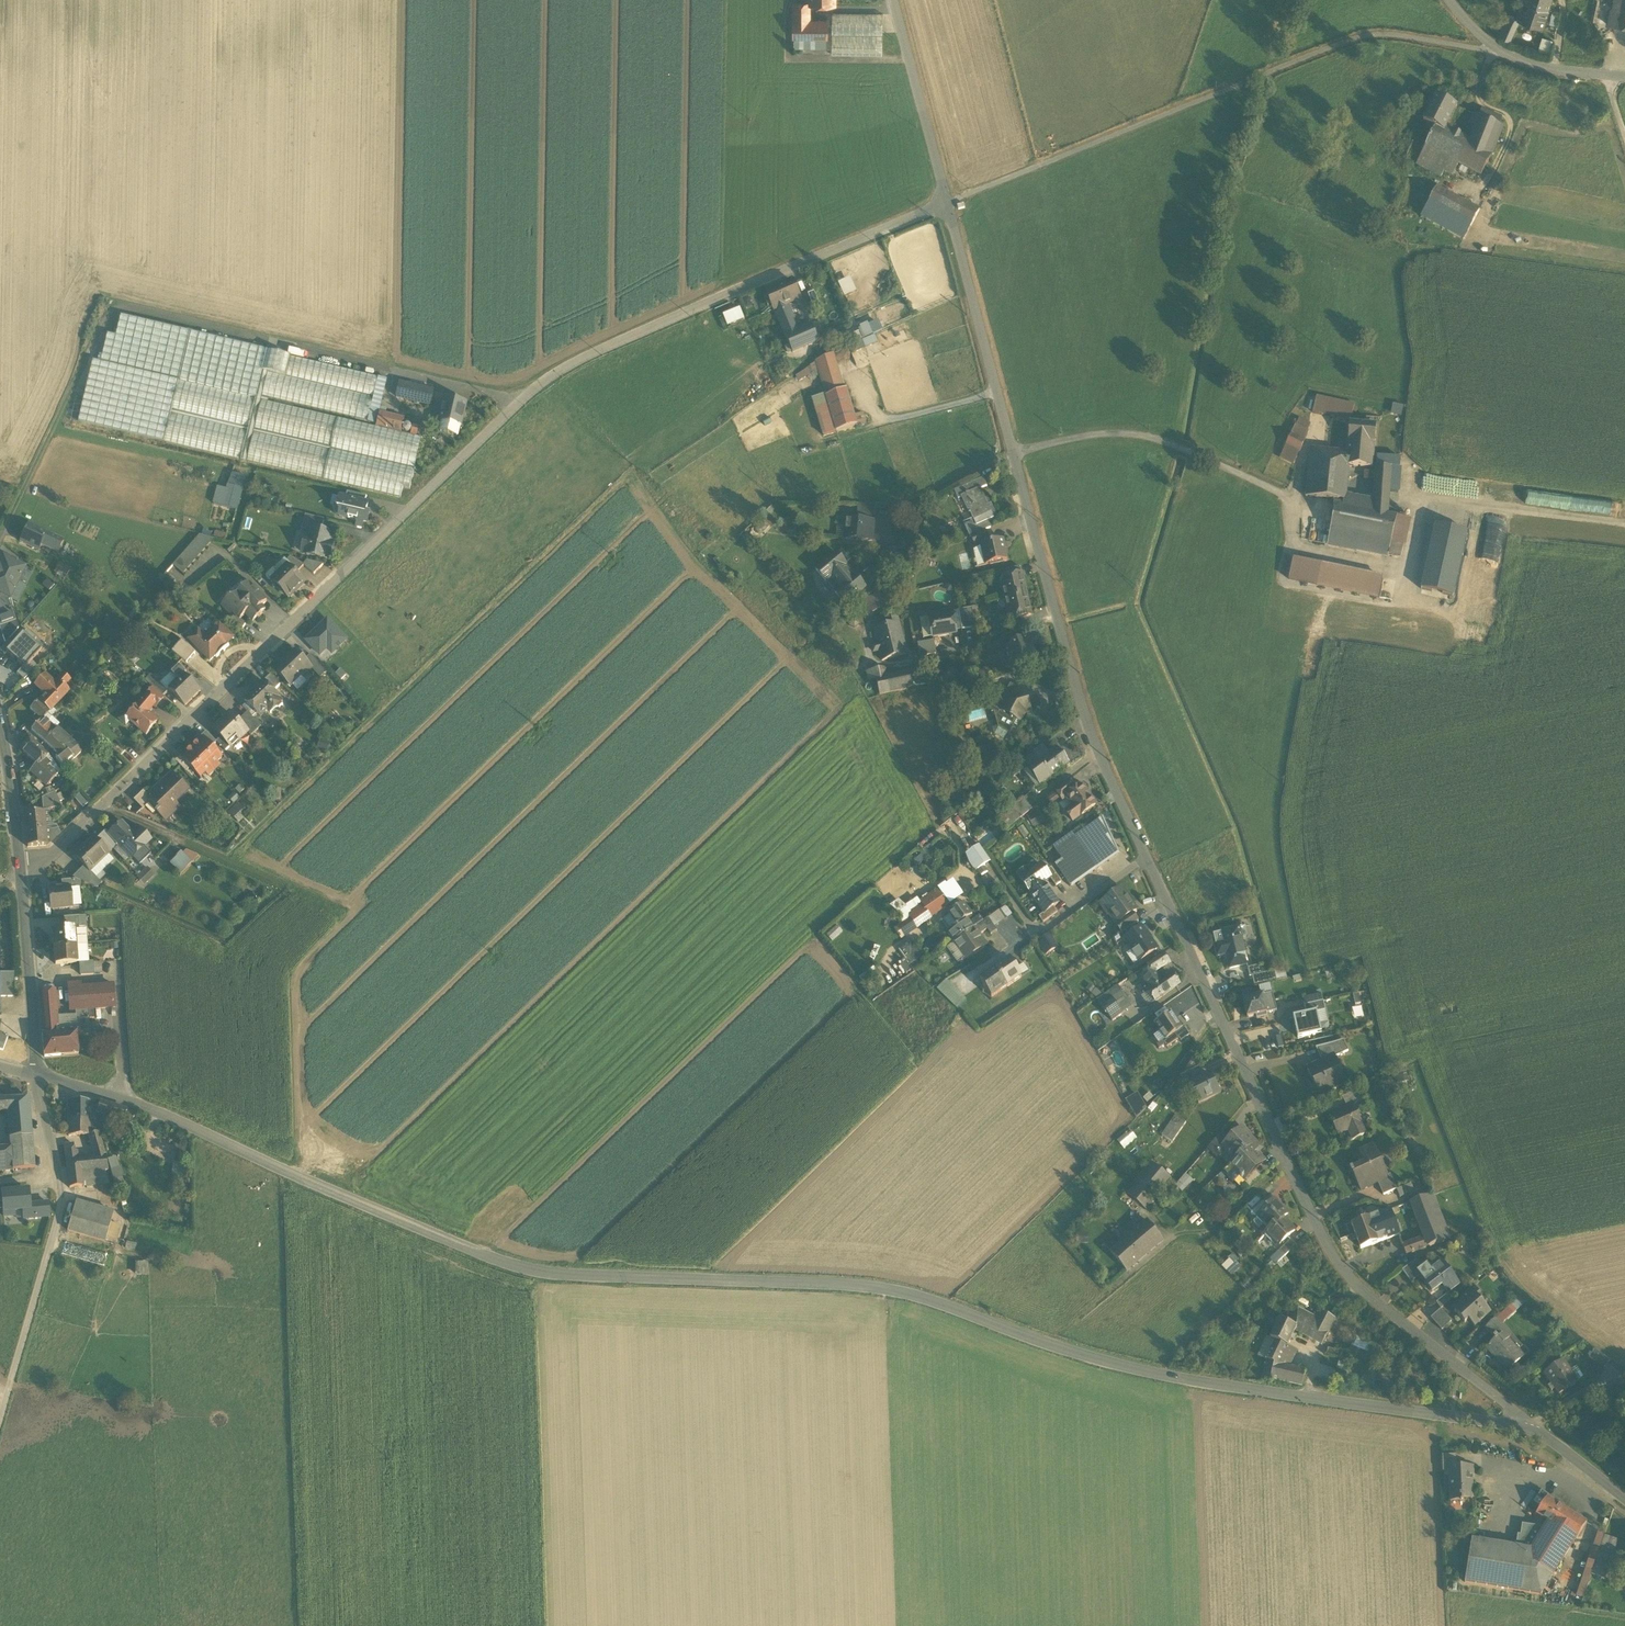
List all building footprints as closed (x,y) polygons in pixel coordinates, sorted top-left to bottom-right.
[(1521,1),(1547,9),(1550,0),(1521,0),(1521,1)] [(1622,9),(1624,0),(1614,0),(1612,7),(1622,9)] [(1548,9),(1547,9),(1521,1),(1516,17),(1516,18),(1519,19),(1542,27),(1548,9)] [(793,21),(794,21),(809,20),(809,7),(806,7),(806,3),(793,3),(793,21)] [(1608,24),(1619,27),(1621,16),(1622,9),(1612,7),(1611,7),(1608,24)] [(883,14),(831,14),(831,54),(882,55),(883,14)] [(1509,14),(1507,19),(1501,31),(1500,34),(1510,40),(1519,19),(1516,18),(1516,17),(1509,14)] [(1495,28),(1501,31),(1507,19),(1500,16),(1495,28)] [(809,20),(794,21),(794,37),(827,37),(827,20),(809,20)] [(827,37),(794,37),(794,47),(826,48),(827,37)] [(1552,40),(1542,37),(1538,50),(1548,53),(1552,40)] [(1423,121),(1428,124),(1435,128),(1444,132),(1447,127),(1457,107),(1436,97),(1423,121)] [(1482,110),(1480,117),(1498,125),(1501,118),(1482,110)] [(1470,123),(1476,125),(1480,117),(1474,114),(1470,123)] [(1470,140),(1468,144),(1466,149),(1489,162),(1491,157),(1502,127),(1498,125),(1480,117),(1476,125),(1470,140)] [(1433,132),(1435,128),(1428,124),(1426,129),(1433,132)] [(1470,140),(1447,127),(1444,132),(1468,144),(1470,140)] [(1433,132),(1425,147),(1458,164),(1481,176),(1489,162),(1466,149),(1468,144),(1444,132),(1435,128),(1433,132)] [(1425,147),(1420,157),(1444,171),(1452,175),(1458,164),(1425,147)] [(1441,177),(1444,171),(1420,157),(1416,164),(1441,177)] [(1421,217),(1463,240),(1480,210),(1437,188),(1421,217)] [(850,278),(839,283),(846,298),(857,292),(850,278)] [(766,293),(774,310),(786,305),(800,299),(792,282),(766,293)] [(808,295),(814,310),(820,307),(814,292),(808,295)] [(774,310),(786,337),(797,332),(786,305),(774,310)] [(740,308),(723,315),(728,326),(744,319),(740,308)] [(79,422),(400,498),(403,488),(410,489),(422,438),(417,437),(411,436),(401,433),(377,428),(377,425),(368,422),(378,380),(378,378),(267,351),(268,350),(122,315),(117,336),(108,334),(101,362),(94,360),(79,422)] [(859,332),(863,340),(883,331),(879,321),(868,326),(867,323),(860,327),(861,329),(859,330),(859,332)] [(820,323),(812,326),(819,342),(826,339),(820,323)] [(793,353),(819,342),(812,326),(797,332),(786,337),(793,353)] [(863,340),(859,332),(850,336),(853,344),(863,340)] [(862,341),(866,348),(878,343),(875,335),(862,341)] [(866,348),(862,341),(849,347),(852,355),(866,348)] [(843,391),(845,390),(834,354),(832,355),(843,391)] [(826,395),(826,397),(843,391),(832,355),(816,362),(816,363),(820,375),(826,395)] [(799,382),(808,377),(813,373),(816,378),(820,375),(816,363),(796,377),(799,382)] [(811,381),(816,378),(813,373),(808,377),(811,381)] [(387,382),(378,380),(368,422),(377,425),(380,413),(387,382)] [(396,397),(431,405),(434,391),(400,383),(396,397)] [(837,432),(857,426),(854,416),(846,390),(845,390),(843,391),(826,397),(828,404),(837,432)] [(812,399),(815,408),(828,404),(826,397),(826,395),(812,399)] [(1312,413),(1350,420),(1352,414),(1355,405),(1317,397),(1312,413)] [(440,422),(443,422),(460,426),(462,427),(467,404),(446,399),(440,422)] [(823,436),(837,432),(828,404),(815,408),(823,436)] [(1403,406),(1393,404),(1391,415),(1401,417),(1403,406)] [(377,428),(401,433),(404,419),(380,413),(377,425),(377,428)] [(863,413),(854,416),(857,426),(866,424),(863,413)] [(1300,419),(1295,427),(1306,433),(1311,424),(1300,419)] [(457,436),(460,426),(443,422),(441,432),(457,436)] [(1346,466),(1373,467),(1376,425),(1349,423),(1347,452),(1340,451),(1339,462),(1347,463),(1346,466)] [(414,424),(411,436),(417,437),(419,426),(414,424)] [(1280,457),(1294,464),(1308,433),(1306,433),(1295,427),(1294,427),(1280,457)] [(1306,497),(1338,500),(1343,498),(1344,493),(1346,466),(1347,463),(1339,462),(1340,451),(1310,448),(1306,497)] [(1391,467),(1390,491),(1398,492),(1400,458),(1376,456),(1376,466),(1391,467)] [(1374,491),(1390,492),(1390,491),(1391,467),(1376,466),(1375,472),(1375,480),(1374,491)] [(1375,480),(1375,472),(1364,471),(1364,479),(1375,480)] [(234,474),(231,487),(242,490),(245,477),(234,474)] [(955,484),(957,487),(972,480),(970,477),(955,484)] [(970,485),(973,493),(980,489),(987,486),(983,478),(970,485)] [(975,522),(976,526),(986,522),(994,518),(992,515),(995,513),(991,504),(988,506),(980,489),(973,493),(970,485),(955,491),(958,500),(962,498),(969,513),(970,513),(975,522)] [(224,507),(229,490),(218,487),(214,504),(224,507)] [(243,490),(242,490),(231,487),(229,487),(229,490),(224,507),(224,508),(238,511),(243,490)] [(347,492),(345,499),(365,503),(367,497),(347,492)] [(1343,503),(1342,509),(1344,508),(1373,513),(1373,505),(1374,500),(1344,493),(1343,498),(1343,503)] [(339,505),(340,498),(333,496),(330,506),(334,507),(334,504),(339,505)] [(345,499),(341,497),(340,498),(339,505),(338,509),(341,510),(340,517),(357,521),(363,522),(367,523),(369,515),(366,514),(368,504),(365,503),(345,499)] [(1388,515),(1389,499),(1374,498),(1374,500),(1373,505),(1373,513),(1388,515)] [(1574,510),(1614,513),(1615,501),(1575,498),(1574,510)] [(1342,509),(1343,503),(1334,502),(1333,512),(1342,509)] [(853,520),(874,522),(876,504),(855,504),(853,520)] [(1330,529),(1373,538),(1391,541),(1397,516),(1388,515),(1373,513),(1344,508),(1342,509),(1333,512),(1330,529)] [(1498,525),(1548,533),(1550,520),(1500,512),(1498,525)] [(776,523),(767,515),(762,520),(770,527),(771,528),(776,523)] [(312,531),(321,533),(325,520),(306,516),(302,529),(311,531),(312,531)] [(1409,519),(1397,516),(1391,541),(1391,543),(1403,545),(1409,519)] [(794,531),(792,519),(784,521),(785,532),(794,531)] [(845,538),(872,541),(874,522),(853,520),(847,519),(846,527),(845,538)] [(761,536),(770,527),(762,520),(753,529),(761,536)] [(965,526),(970,537),(985,531),(989,529),(986,522),(976,526),(975,522),(965,526)] [(1467,532),(1435,525),(1421,589),(1453,596),(1467,532)] [(19,543),(38,552),(41,546),(46,534),(27,526),(19,543)] [(845,538),(846,527),(837,526),(836,537),(845,538)] [(204,529),(202,536),(211,538),(212,533),(207,532),(207,529),(204,529)] [(1373,538),(1330,529),(1327,544),(1370,553),(1373,538)] [(317,557),(329,560),(333,544),(330,543),(332,536),(321,533),(312,531),(311,531),(310,538),(307,537),(303,554),(307,554),(307,556),(316,558),(317,557)] [(989,539),(985,531),(970,537),(974,545),(989,539)] [(215,532),(213,539),(225,542),(227,535),(215,532)] [(41,546),(58,554),(63,542),(46,534),(41,546)] [(174,565),(184,573),(214,539),(200,536),(174,565)] [(1391,543),(1391,541),(1373,538),(1370,553),(1388,556),(1389,553),(1391,543)] [(982,547),(986,566),(1007,561),(1004,548),(1003,540),(981,545),(982,547)] [(58,554),(64,556),(69,545),(63,542),(58,554)] [(1391,543),(1389,553),(1400,555),(1403,545),(1391,543)] [(986,566),(982,547),(973,551),(977,568),(986,566)] [(884,569),(888,575),(899,567),(901,551),(887,549),(885,560),(880,564),(884,569)] [(835,593),(845,605),(865,588),(855,576),(853,578),(844,566),(846,565),(836,553),(816,570),(826,582),(831,577),(841,589),(835,593)] [(298,572),(304,566),(303,565),(290,557),(287,561),(287,562),(289,564),(298,572)] [(2,558),(0,563),(0,595),(9,600),(25,569),(2,558)] [(287,562),(287,561),(285,559),(275,568),(276,569),(280,573),(287,566),(289,564),(287,562)] [(1316,585),(1321,565),(1293,560),(1289,579),(1316,585)] [(307,561),(303,565),(304,566),(314,575),(324,565),(307,561)] [(296,575),(298,572),(289,564),(287,566),(289,568),(296,575)] [(873,569),(877,574),(884,569),(880,564),(873,569)] [(1316,585),(1379,598),(1383,578),(1321,565),(1316,585)] [(287,566),(280,573),(282,574),(289,568),(287,566)] [(56,577),(61,581),(68,571),(63,567),(56,577)] [(280,573),(276,569),(273,569),(266,576),(266,579),(270,583),(272,581),(289,598),(297,590),(296,589),(303,583),(296,575),(289,568),(282,574),(280,573)] [(1007,577),(1007,578),(1020,575),(1018,568),(1006,570),(1007,577)] [(32,573),(25,569),(9,600),(17,604),(32,573)] [(888,575),(884,569),(877,574),(882,580),(888,575)] [(1007,590),(1009,599),(1026,595),(1024,585),(1022,586),(1020,575),(1007,578),(1007,577),(1002,578),(1000,582),(1001,587),(1002,586),(1003,591),(1007,590)] [(54,585),(47,579),(42,586),(48,592),(54,585)] [(256,621),(263,614),(259,611),(262,607),(267,603),(249,584),(245,587),(232,600),(229,598),(221,606),(225,610),(229,610),(229,615),(233,614),(234,615),(240,621),(241,621),(245,616),(249,620),(252,617),(256,621)] [(232,600),(245,587),(242,584),(229,597),(229,598),(232,600)] [(1007,590),(1003,591),(1007,608),(1011,607),(1009,599),(1007,590)] [(860,604),(867,617),(871,614),(887,604),(879,591),(860,604)] [(0,595),(0,629),(5,644),(8,641),(18,629),(8,602),(9,600),(0,595)] [(1028,605),(1026,595),(1009,599),(1011,607),(1007,608),(1008,613),(1007,613),(1008,618),(1012,621),(1017,620),(1016,619),(1029,616),(1026,605),(1028,605)] [(959,610),(962,630),(975,628),(972,608),(959,610)] [(956,631),(962,630),(959,610),(953,611),(956,631)] [(930,618),(933,638),(949,635),(948,633),(956,632),(956,631),(953,611),(938,613),(939,617),(930,618)] [(97,622),(89,615),(84,621),(92,628),(97,622)] [(230,622),(242,630),(246,624),(241,621),(240,621),(234,615),(230,622)] [(933,638),(930,618),(920,620),(923,640),(933,638)] [(874,632),(882,661),(906,654),(898,619),(885,622),(887,628),(874,632)] [(332,644),(337,649),(347,640),(328,621),(306,641),(320,655),(327,649),(332,644)] [(190,639),(210,659),(214,656),(217,658),(228,647),(226,644),(233,637),(220,624),(220,625),(219,624),(216,623),(215,623),(213,625),(212,626),(213,629),(214,630),(206,638),(198,630),(190,639)] [(36,639),(26,630),(13,645),(5,653),(6,653),(22,668),(24,670),(32,662),(41,651),(32,643),(36,639)] [(1004,649),(1010,667),(1014,666),(1026,662),(1025,660),(1032,657),(1029,650),(1033,649),(1029,638),(1013,644),(1014,646),(1004,649)] [(172,652),(187,664),(196,652),(182,640),(172,652)] [(5,655),(6,653),(5,653),(13,645),(8,641),(5,644),(0,649),(0,651),(5,655)] [(918,644),(920,656),(936,654),(934,641),(918,644)] [(332,644),(327,649),(332,654),(337,649),(332,644)] [(276,671),(292,688),(293,687),(302,678),(311,669),(305,661),(296,652),(276,671)] [(311,669),(321,679),(327,673),(311,655),(305,661),(311,669)] [(1014,666),(1016,672),(1035,666),(1032,657),(1025,660),(1026,662),(1014,666)] [(37,667),(32,662),(24,670),(22,668),(16,674),(23,680),(37,667)] [(170,672),(171,674),(178,681),(185,675),(186,676),(187,675),(177,665),(170,672)] [(347,675),(341,669),(335,674),(341,680),(347,675)] [(869,682),(876,680),(876,679),(885,677),(883,669),(867,672),(869,682)] [(910,672),(914,688),(927,685),(924,669),(910,672)] [(910,672),(885,677),(876,679),(876,680),(880,696),(914,688),(910,672)] [(169,690),(178,681),(171,674),(160,684),(168,692),(169,690)] [(73,687),(65,679),(63,677),(55,685),(45,675),(36,685),(46,695),(56,704),(73,687)] [(150,685),(156,679),(151,675),(145,681),(150,685)] [(200,691),(186,676),(185,675),(178,681),(169,690),(185,706),(200,691)] [(265,680),(275,690),(280,685),(271,675),(265,680)] [(302,678),(293,687),(298,692),(307,683),(302,678)] [(150,685),(154,689),(163,696),(168,692),(160,684),(156,679),(150,685)] [(257,713),(260,717),(267,710),(270,713),(276,707),(280,708),(283,705),(283,703),(263,682),(244,700),(247,703),(257,713)] [(1005,694),(1014,699),(1019,690),(1010,685),(1005,694)] [(164,697),(163,696),(154,689),(145,699),(155,707),(164,697)] [(999,727),(1009,732),(1016,719),(1020,721),(1024,714),(1031,712),(1028,701),(1017,704),(1016,705),(1012,703),(1014,699),(1005,694),(1000,702),(999,702),(996,701),(995,703),(992,704),(993,707),(991,711),(994,712),(999,727)] [(38,703),(49,712),(56,704),(46,695),(38,703)] [(145,699),(130,717),(128,719),(130,721),(146,735),(157,721),(148,713),(154,707),(155,708),(155,707),(145,699)] [(1064,701),(1056,701),(1057,715),(1065,715),(1064,701)] [(35,714),(41,720),(43,717),(44,719),(48,714),(49,712),(38,703),(38,702),(30,709),(35,714)] [(242,707),(248,713),(252,718),(257,713),(247,703),(242,707)] [(126,726),(130,721),(128,719),(130,717),(125,713),(119,720),(126,726)] [(262,728),(252,718),(248,713),(239,723),(249,733),(248,734),(252,737),(262,728)] [(33,718),(38,723),(41,720),(35,714),(33,718)] [(59,724),(48,714),(44,719),(55,729),(56,728),(59,724)] [(230,747),(232,749),(233,748),(230,745),(237,739),(239,742),(248,734),(249,733),(239,723),(230,714),(225,719),(225,720),(223,723),(222,722),(214,730),(221,738),(230,747)] [(32,729),(44,741),(55,729),(44,719),(43,717),(41,720),(38,723),(32,729)] [(1003,742),(1009,732),(999,727),(992,728),(995,735),(1000,738),(999,740),(1003,742)] [(56,752),(63,745),(69,739),(56,728),(55,729),(44,741),(56,752)] [(212,747),(217,743),(217,742),(207,732),(201,737),(204,740),(204,739),(212,747)] [(37,764),(38,765),(45,759),(49,755),(39,746),(30,738),(20,749),(37,764)] [(221,738),(217,742),(217,743),(226,752),(230,747),(221,738)] [(80,752),(69,739),(63,745),(66,749),(55,757),(61,766),(71,757),(73,759),(80,752)] [(204,740),(194,749),(212,768),(223,758),(212,747),(204,739),(204,740)] [(230,745),(233,748),(239,742),(237,739),(230,745)] [(330,744),(320,740),(317,748),(327,752),(330,744)] [(1043,745),(1035,752),(1039,757),(1041,759),(1049,753),(1043,745)] [(215,772),(212,768),(194,749),(183,759),(183,760),(191,768),(201,779),(206,773),(210,777),(215,772)] [(1041,759),(1040,760),(1053,776),(1070,763),(1060,750),(1052,756),(1049,753),(1041,759)] [(1023,769),(1025,771),(1030,767),(1038,761),(1036,760),(1039,757),(1035,752),(1019,764),(1023,769)] [(60,771),(49,755),(45,759),(49,764),(47,766),(53,772),(52,774),(55,777),(60,771)] [(176,762),(186,772),(191,768),(183,760),(183,759),(181,757),(176,762)] [(32,770),(47,785),(55,777),(52,774),(53,772),(47,766),(49,764),(45,759),(38,765),(37,764),(32,770)] [(1053,776),(1040,760),(1038,761),(1030,767),(1043,783),(1042,784),(1042,785),(1053,776)] [(1023,769),(1019,764),(1009,773),(1012,778),(1023,769)] [(1036,789),(1042,784),(1043,783),(1030,767),(1025,771),(1024,772),(1036,789)] [(156,813),(166,823),(180,809),(175,804),(189,791),(172,774),(159,787),(160,788),(150,797),(149,798),(152,801),(160,809),(156,813)] [(1060,798),(1063,801),(1067,798),(1066,797),(1077,789),(1069,779),(1055,791),(1056,793),(1060,798)] [(1066,812),(1073,821),(1095,804),(1081,786),(1077,789),(1066,797),(1067,798),(1073,807),(1066,812)] [(41,791),(44,797),(54,792),(55,792),(50,787),(41,791)] [(134,801),(143,810),(152,801),(149,798),(150,797),(144,791),(134,801)] [(61,806),(59,802),(56,795),(54,792),(44,797),(42,798),(43,810),(48,809),(61,806)] [(240,798),(235,793),(228,799),(234,804),(240,798)] [(1052,805),(1060,798),(1056,793),(1048,799),(1052,805)] [(75,798),(82,807),(87,803),(80,795),(75,798)] [(1012,807),(1020,819),(1028,813),(1033,809),(1024,798),(1012,807)] [(238,804),(228,813),(233,819),(244,809),(238,804)] [(1020,819),(1012,807),(1000,817),(1009,828),(1020,819)] [(35,829),(44,828),(50,824),(48,809),(43,810),(43,813),(25,814),(26,832),(36,831),(35,829)] [(1045,822),(1039,809),(1027,815),(1034,828),(1045,822)] [(1083,831),(1074,837),(1096,869),(1117,853),(1101,818),(1083,831)] [(130,858),(131,859),(131,858),(143,847),(144,846),(148,842),(139,832),(134,836),(121,823),(109,835),(108,835),(119,846),(130,858)] [(56,825),(50,824),(44,828),(45,835),(58,829),(56,825)] [(1080,827),(1071,833),(1074,837),(1083,831),(1080,827)] [(45,835),(44,828),(35,829),(36,831),(26,832),(27,847),(46,846),(45,835)] [(45,835),(46,846),(47,845),(60,833),(58,829),(45,835)] [(106,831),(100,837),(113,850),(114,851),(119,846),(108,835),(109,835),(106,831)] [(1070,887),(1096,869),(1074,837),(1071,833),(1053,847),(1062,859),(1055,865),(1070,887)] [(108,854),(113,850),(100,837),(96,841),(108,854)] [(84,867),(89,872),(107,855),(108,854),(96,841),(93,838),(74,856),(84,867)] [(936,851),(930,844),(923,850),(929,857),(936,851)] [(979,845),(966,854),(978,870),(984,866),(990,861),(979,845)] [(125,862),(130,858),(119,846),(114,851),(125,862)] [(150,855),(143,847),(131,858),(138,866),(150,855)] [(184,854),(192,863),(199,856),(187,850),(184,854)] [(928,858),(924,852),(914,861),(919,866),(928,858)] [(170,865),(180,875),(192,863),(184,854),(182,853),(170,865)] [(105,875),(102,872),(113,861),(107,855),(89,872),(95,878),(99,882),(105,875)] [(1020,879),(1030,892),(1043,883),(1050,878),(1051,878),(1046,871),(1041,864),(1030,872),(1027,868),(1018,875),(1021,879),(1020,879)] [(978,870),(982,875),(988,871),(984,866),(978,870)] [(73,878),(88,885),(95,878),(89,872),(84,867),(73,878)] [(139,877),(144,882),(153,873),(148,868),(139,877)] [(1050,878),(1056,886),(1062,882),(1051,868),(1046,871),(1051,878),(1050,878)] [(96,889),(101,884),(99,882),(95,878),(88,885),(96,889)] [(61,881),(62,889),(70,888),(70,889),(75,888),(74,880),(61,881)] [(956,882),(949,887),(954,896),(964,890),(956,882)] [(1058,904),(1043,883),(1030,892),(1044,913),(1053,907),(1058,904)] [(48,891),(50,910),(72,907),(70,889),(70,888),(62,889),(48,891)] [(79,888),(75,888),(70,889),(72,907),(81,906),(79,888)] [(1116,924),(1132,913),(1136,910),(1121,888),(1100,903),(1108,915),(1111,912),(1117,922),(1116,924)] [(938,891),(925,900),(926,901),(922,904),(930,916),(934,913),(946,904),(938,891)] [(906,906),(907,907),(910,912),(922,904),(917,898),(906,906)] [(963,903),(949,912),(950,913),(958,924),(966,918),(967,918),(972,915),(963,903)] [(898,926),(905,936),(922,924),(921,923),(930,916),(922,904),(910,912),(910,913),(912,916),(904,922),(898,926)] [(1006,906),(998,911),(1004,920),(1012,915),(1006,906)] [(907,907),(898,913),(904,922),(912,916),(910,913),(910,912),(907,907)] [(1039,917),(1043,922),(1057,912),(1053,907),(1044,913),(1039,917)] [(994,927),(1004,920),(998,911),(988,918),(994,927)] [(944,920),(942,922),(948,931),(958,924),(950,913),(944,920)] [(1116,924),(1122,933),(1125,931),(1138,922),(1132,913),(1116,924)] [(63,918),(64,930),(74,929),(74,930),(79,930),(79,927),(78,916),(63,918)] [(953,943),(947,947),(959,962),(965,958),(986,945),(979,935),(987,929),(982,922),(983,921),(979,916),(972,921),(974,923),(971,925),(966,919),(966,918),(958,924),(948,931),(947,932),(954,941),(952,942),(953,943)] [(987,929),(991,935),(997,930),(994,927),(988,918),(983,921),(982,922),(987,929)] [(832,939),(841,930),(837,925),(828,934),(832,939)] [(900,939),(905,936),(898,926),(894,929),(900,939)] [(79,930),(74,930),(75,946),(85,945),(83,927),(79,927),(79,930)] [(1133,949),(1141,961),(1157,950),(1141,927),(1128,936),(1123,940),(1124,942),(1130,951),(1133,949)] [(1239,929),(1241,939),(1248,938),(1245,927),(1239,929)] [(54,948),(75,946),(74,930),(74,929),(64,930),(52,931),(54,948)] [(1221,933),(1224,944),(1241,939),(1239,929),(1221,933)] [(1112,940),(1117,946),(1124,942),(1123,940),(1128,936),(1125,931),(1122,933),(1112,940)] [(1214,935),(1216,945),(1224,944),(1221,933),(1214,935)] [(1049,935),(1038,942),(1045,954),(1057,947),(1049,935)] [(1248,965),(1241,939),(1224,944),(1216,945),(1215,946),(1218,957),(1226,955),(1230,969),(1248,965)] [(898,950),(913,971),(919,966),(915,960),(920,957),(910,942),(898,950)] [(85,945),(75,946),(76,961),(80,961),(80,962),(87,962),(86,945),(85,945)] [(76,963),(76,961),(75,946),(54,948),(55,965),(76,963)] [(1138,962),(1141,961),(1133,949),(1130,951),(1138,962)] [(1138,962),(1130,951),(1126,954),(1134,966),(1138,962)] [(1152,970),(1155,974),(1169,964),(1162,954),(1147,965),(1151,970),(1152,970)] [(911,970),(903,960),(898,963),(906,974),(911,970)] [(1010,960),(996,970),(1007,986),(1022,976),(1016,969),(1010,960)] [(79,962),(80,975),(94,974),(93,963),(93,961),(87,962),(80,962),(79,962)] [(1023,964),(1016,969),(1022,976),(1028,971),(1023,964)] [(1247,969),(1250,978),(1265,974),(1263,965),(1247,969)] [(859,979),(869,991),(880,983),(878,980),(881,978),(873,968),(859,979)] [(991,997),(1007,986),(996,970),(980,981),(991,997)] [(1151,990),(1148,991),(1155,1001),(1176,987),(1175,984),(1177,982),(1172,975),(1161,983),(1155,974),(1152,970),(1151,970),(1142,977),(1151,990)] [(13,998),(13,974),(0,974),(0,998),(13,998)] [(956,1010),(967,1000),(947,981),(937,991),(956,1010)] [(70,1011),(74,1011),(88,1010),(93,1009),(114,1008),(113,986),(80,989),(79,982),(67,983),(70,1011)] [(1262,996),(1272,993),(1270,984),(1259,987),(1261,996),(1262,996)] [(1097,1000),(1101,1005),(1111,997),(1123,1014),(1133,1006),(1118,985),(1097,1000)] [(1102,994),(1096,988),(1091,993),(1097,999),(1102,994)] [(38,991),(41,1024),(54,1023),(53,1017),(57,1017),(54,990),(38,991)] [(1148,1007),(1155,1001),(1148,991),(1141,997),(1148,1007)] [(1272,993),(1262,996),(1267,1013),(1276,1011),(1272,993)] [(1305,1005),(1323,1001),(1322,994),(1304,998),(1305,1005)] [(1247,1018),(1256,1016),(1267,1013),(1262,996),(1261,996),(1243,1000),(1247,1018)] [(1101,1005),(1112,1021),(1123,1014),(1111,997),(1101,1005)] [(1304,1005),(1306,1014),(1316,1012),(1317,1012),(1325,1010),(1323,1001),(1305,1005),(1304,1005)] [(90,1034),(89,1019),(88,1010),(74,1011),(75,1016),(76,1030),(76,1036),(90,1034)] [(1306,1014),(1293,1017),(1298,1038),(1321,1033),(1317,1012),(1316,1012),(1306,1014)] [(1160,1032),(1166,1040),(1176,1033),(1182,1029),(1171,1013),(1154,1023),(1160,1032)] [(75,1016),(57,1017),(53,1017),(54,1023),(54,1032),(57,1032),(76,1030),(75,1016)] [(41,1024),(42,1033),(54,1032),(54,1023),(41,1024)] [(1182,1029),(1176,1033),(1180,1038),(1184,1044),(1194,1037),(1186,1026),(1182,1029)] [(78,1054),(76,1036),(76,1030),(57,1032),(59,1055),(70,1054),(78,1054)] [(57,1032),(54,1032),(42,1033),(43,1042),(44,1056),(59,1055),(57,1032)] [(1166,1040),(1160,1032),(1153,1036),(1159,1044),(1163,1042),(1166,1040)] [(1166,1047),(1180,1038),(1176,1033),(1166,1040),(1163,1042),(1166,1047)] [(1343,1041),(1329,1045),(1335,1057),(1348,1051),(1343,1041)] [(1317,1048),(1323,1062),(1335,1057),(1329,1045),(1317,1048)] [(1313,1076),(1321,1094),(1345,1083),(1339,1072),(1341,1071),(1335,1057),(1323,1062),(1307,1069),(1311,1077),(1313,1076)] [(1181,1076),(1186,1086),(1189,1084),(1204,1076),(1199,1067),(1181,1076)] [(1189,1084),(1198,1103),(1219,1092),(1211,1076),(1205,1079),(1204,1076),(1189,1084)] [(1138,1093),(1125,1100),(1136,1119),(1146,1108),(1138,1093)] [(1346,1099),(1350,1109),(1357,1107),(1365,1104),(1361,1094),(1346,1099)] [(7,1111),(9,1137),(31,1135),(28,1097),(14,1098),(15,1110),(7,1111)] [(14,1098),(6,1098),(7,1111),(15,1110),(14,1098)] [(68,1100),(68,1119),(93,1119),(92,1110),(92,1100),(68,1100)] [(92,1110),(100,1112),(101,1102),(92,1100),(92,1110)] [(100,1112),(123,1119),(126,1110),(101,1102),(100,1112)] [(1350,1129),(1355,1141),(1366,1136),(1362,1124),(1363,1124),(1357,1107),(1350,1109),(1347,1110),(1347,1112),(1340,1115),(1340,1113),(1330,1117),(1336,1134),(1350,1129)] [(126,1110),(123,1119),(132,1122),(135,1113),(126,1110)] [(1162,1136),(1171,1143),(1186,1122),(1177,1116),(1162,1136)] [(93,1134),(93,1132),(93,1126),(93,1119),(68,1119),(69,1134),(88,1134),(93,1134)] [(1223,1147),(1235,1160),(1254,1142),(1241,1128),(1229,1140),(1222,1146),(1223,1147)] [(1129,1129),(1116,1140),(1124,1149),(1137,1137),(1129,1129)] [(88,1134),(93,1149),(102,1147),(97,1131),(93,1132),(93,1134),(88,1134)] [(1218,1151),(1218,1152),(1223,1147),(1222,1146),(1229,1140),(1222,1131),(1211,1144),(1218,1151)] [(34,1168),(31,1135),(9,1137),(10,1147),(11,1147),(12,1160),(13,1169),(34,1168)] [(1235,1160),(1230,1164),(1240,1175),(1239,1176),(1241,1178),(1242,1177),(1243,1178),(1252,1168),(1262,1159),(1254,1151),(1259,1147),(1254,1142),(1235,1160)] [(65,1144),(66,1158),(75,1157),(74,1143),(65,1144)] [(1218,1151),(1211,1144),(1207,1148),(1218,1159),(1222,1156),(1218,1151)] [(1352,1172),(1360,1190),(1377,1182),(1388,1177),(1387,1176),(1373,1145),(1362,1150),(1369,1165),(1354,1172),(1352,1168),(1350,1169),(1351,1173),(1352,1172)] [(175,1146),(173,1163),(184,1164),(188,1165),(188,1148),(175,1146)] [(10,1147),(0,1148),(0,1161),(12,1160),(11,1147),(10,1147)] [(93,1149),(96,1156),(104,1155),(102,1147),(93,1149)] [(1235,1160),(1223,1147),(1218,1152),(1222,1156),(1230,1164),(1235,1160)] [(69,1187),(84,1186),(91,1185),(89,1171),(104,1170),(108,1169),(104,1155),(96,1156),(75,1157),(66,1158),(69,1187)] [(116,1157),(107,1159),(111,1169),(119,1167),(116,1157)] [(0,1161),(0,1170),(13,1169),(12,1160),(0,1161)] [(173,1163),(173,1162),(171,1174),(183,1176),(184,1164),(173,1163)] [(1139,1181),(1157,1195),(1171,1179),(1152,1163),(1138,1180),(1139,1181)] [(1242,1180),(1241,1178),(1239,1176),(1240,1175),(1230,1164),(1223,1171),(1228,1176),(1226,1177),(1232,1183),(1234,1182),(1237,1185),(1242,1180)] [(114,1179),(122,1176),(124,1176),(121,1166),(119,1167),(111,1169),(114,1179)] [(1244,1182),(1249,1187),(1260,1177),(1252,1168),(1243,1178),(1242,1177),(1241,1178),(1242,1180),(1244,1182)] [(108,1184),(104,1170),(89,1171),(91,1185),(84,1186),(84,1187),(108,1184)] [(1185,1174),(1175,1186),(1182,1192),(1193,1181),(1185,1174)] [(1377,1182),(1383,1195),(1397,1189),(1390,1175),(1387,1176),(1388,1177),(1377,1182)] [(114,1179),(116,1186),(124,1183),(122,1176),(114,1179)] [(1127,1194),(1145,1210),(1157,1195),(1139,1181),(1127,1194)] [(1396,1190),(1400,1198),(1413,1193),(1410,1184),(1396,1190)] [(22,1210),(30,1210),(29,1204),(29,1197),(27,1197),(26,1190),(2,1192),(2,1203),(3,1210),(3,1212),(14,1211),(22,1210)] [(1267,1207),(1275,1200),(1270,1195),(1263,1202),(1267,1207)] [(1433,1195),(1426,1197),(1435,1221),(1442,1218),(1433,1195)] [(1252,1213),(1263,1202),(1257,1196),(1245,1206),(1252,1213)] [(1450,1239),(1442,1218),(1435,1221),(1426,1197),(1410,1203),(1424,1236),(1428,1247),(1450,1239)] [(1260,1214),(1260,1215),(1265,1220),(1263,1223),(1270,1230),(1282,1218),(1287,1213),(1275,1200),(1267,1207),(1260,1214)] [(48,1202),(35,1204),(36,1217),(49,1216),(48,1202)] [(76,1202),(71,1220),(98,1228),(103,1210),(76,1202)] [(1252,1213),(1257,1218),(1260,1215),(1260,1214),(1267,1207),(1263,1202),(1252,1213)] [(30,1210),(22,1210),(23,1218),(36,1217),(35,1204),(29,1204),(30,1210)] [(106,1237),(107,1237),(111,1222),(114,1213),(103,1210),(98,1228),(71,1220),(68,1230),(106,1241),(106,1237)] [(1379,1241),(1379,1242),(1399,1235),(1390,1210),(1369,1216),(1370,1217),(1379,1241)] [(1259,1228),(1263,1223),(1265,1220),(1260,1215),(1257,1218),(1254,1221),(1254,1223),(1259,1228)] [(1352,1223),(1360,1248),(1379,1241),(1370,1217),(1352,1223)] [(1294,1230),(1282,1218),(1270,1230),(1264,1235),(1271,1242),(1274,1240),(1279,1245),(1294,1230)] [(1129,1236),(1127,1237),(1143,1255),(1161,1239),(1148,1220),(1138,1228),(1129,1236)] [(1123,1229),(1129,1236),(1138,1228),(1132,1221),(1123,1228),(1123,1229)] [(121,1225),(111,1222),(107,1237),(115,1240),(121,1225)] [(1088,1232),(1076,1233),(1076,1243),(1088,1242),(1088,1232)] [(1402,1245),(1406,1255),(1428,1247),(1424,1236),(1402,1245)] [(1126,1269),(1143,1255),(1127,1237),(1111,1252),(1126,1269)] [(1274,1240),(1271,1242),(1276,1248),(1279,1245),(1274,1240)] [(1279,1251),(1284,1256),(1296,1245),(1291,1240),(1279,1251)] [(65,1242),(62,1252),(100,1263),(103,1253),(65,1242)] [(1267,1262),(1273,1267),(1284,1256),(1279,1251),(1267,1262)] [(1228,1258),(1229,1258),(1234,1264),(1236,1261),(1239,1259),(1233,1253),(1228,1258)] [(1226,1271),(1234,1264),(1229,1258),(1221,1266),(1226,1271)] [(1402,1271),(1411,1283),(1420,1276),(1421,1278),(1431,1271),(1429,1270),(1430,1269),(1425,1263),(1420,1266),(1416,1260),(1402,1271)] [(148,1261),(135,1262),(135,1275),(148,1275),(148,1261)] [(1241,1266),(1236,1261),(1234,1264),(1226,1271),(1231,1276),(1241,1266)] [(1421,1279),(1432,1293),(1444,1283),(1450,1290),(1459,1284),(1441,1261),(1430,1269),(1429,1270),(1431,1271),(1421,1278),(1421,1279)] [(1468,1320),(1475,1327),(1491,1313),(1477,1298),(1480,1296),(1473,1289),(1460,1301),(1459,1307),(1454,1312),(1465,1323),(1468,1320)] [(1513,1289),(1505,1291),(1507,1299),(1515,1297),(1513,1289)] [(1436,1303),(1440,1309),(1452,1299),(1448,1294),(1436,1303)] [(1501,1323),(1502,1325),(1527,1302),(1521,1296),(1496,1318),(1501,1323)] [(1285,1322),(1290,1325),(1298,1309),(1293,1306),(1285,1322)] [(1298,1309),(1290,1325),(1295,1328),(1298,1329),(1301,1322),(1313,1327),(1317,1318),(1298,1309)] [(1430,1318),(1441,1330),(1451,1321),(1440,1309),(1430,1318)] [(1307,1337),(1322,1345),(1336,1319),(1321,1311),(1317,1318),(1313,1327),(1307,1337)] [(1486,1327),(1491,1332),(1501,1323),(1496,1318),(1486,1327)] [(1288,1346),(1294,1330),(1295,1328),(1290,1325),(1285,1322),(1280,1320),(1270,1340),(1275,1342),(1287,1348),(1288,1346)] [(1298,1329),(1295,1328),(1294,1330),(1307,1337),(1313,1327),(1301,1322),(1298,1329)] [(1486,1347),(1508,1370),(1523,1356),(1518,1351),(1507,1339),(1512,1335),(1502,1325),(1501,1323),(1491,1332),(1494,1335),(1493,1337),(1495,1339),(1486,1347)] [(1376,1344),(1356,1335),(1349,1351),(1359,1356),(1361,1350),(1371,1355),(1376,1344)] [(1522,1347),(1512,1335),(1507,1339),(1518,1351),(1522,1347)] [(1260,1356),(1266,1359),(1275,1342),(1270,1340),(1269,1339),(1260,1356)] [(1280,1364),(1287,1348),(1275,1342),(1266,1359),(1274,1364),(1274,1363),(1280,1364)] [(1280,1364),(1290,1367),(1297,1350),(1288,1346),(1287,1348),(1280,1364)] [(1334,1356),(1341,1358),(1342,1352),(1336,1350),(1328,1349),(1327,1355),(1334,1356)] [(1587,1358),(1595,1364),(1602,1369),(1609,1361),(1593,1349),(1587,1358)] [(1263,1378),(1270,1379),(1274,1364),(1266,1359),(1262,1377),(1263,1378)] [(1544,1374),(1559,1394),(1577,1381),(1570,1371),(1563,1361),(1544,1374)] [(1338,1362),(1332,1381),(1343,1385),(1347,1372),(1344,1371),(1346,1364),(1338,1362)] [(1274,1363),(1274,1364),(1270,1379),(1302,1387),(1306,1370),(1290,1367),(1280,1364),(1274,1363)] [(1605,1371),(1602,1369),(1595,1364),(1591,1369),(1590,1371),(1600,1378),(1605,1371)] [(1576,1367),(1570,1371),(1577,1381),(1583,1377),(1576,1367)] [(1442,1456),(1443,1472),(1449,1472),(1456,1471),(1456,1468),(1456,1455),(1442,1456)] [(1449,1472),(1450,1501),(1463,1500),(1463,1498),(1472,1497),(1471,1476),(1473,1476),(1472,1467),(1456,1468),(1456,1471),(1449,1472)] [(1533,1502),(1540,1507),(1546,1497),(1547,1497),(1549,1495),(1542,1490),(1533,1502)] [(1548,1520),(1554,1523),(1564,1508),(1547,1497),(1546,1497),(1540,1507),(1537,1513),(1548,1520)] [(1576,1538),(1578,1538),(1587,1523),(1564,1508),(1554,1523),(1576,1538)] [(1548,1520),(1544,1527),(1530,1549),(1525,1558),(1553,1576),(1576,1538),(1554,1523),(1548,1520)] [(1516,1546),(1530,1549),(1544,1527),(1529,1524),(1526,1524),(1526,1527),(1522,1527),(1521,1534),(1518,1534),(1516,1546)] [(1591,1574),(1604,1578),(1617,1540),(1604,1536),(1591,1574)] [(1542,1594),(1553,1576),(1525,1558),(1530,1549),(1516,1546),(1471,1539),(1465,1582),(1542,1594)]
